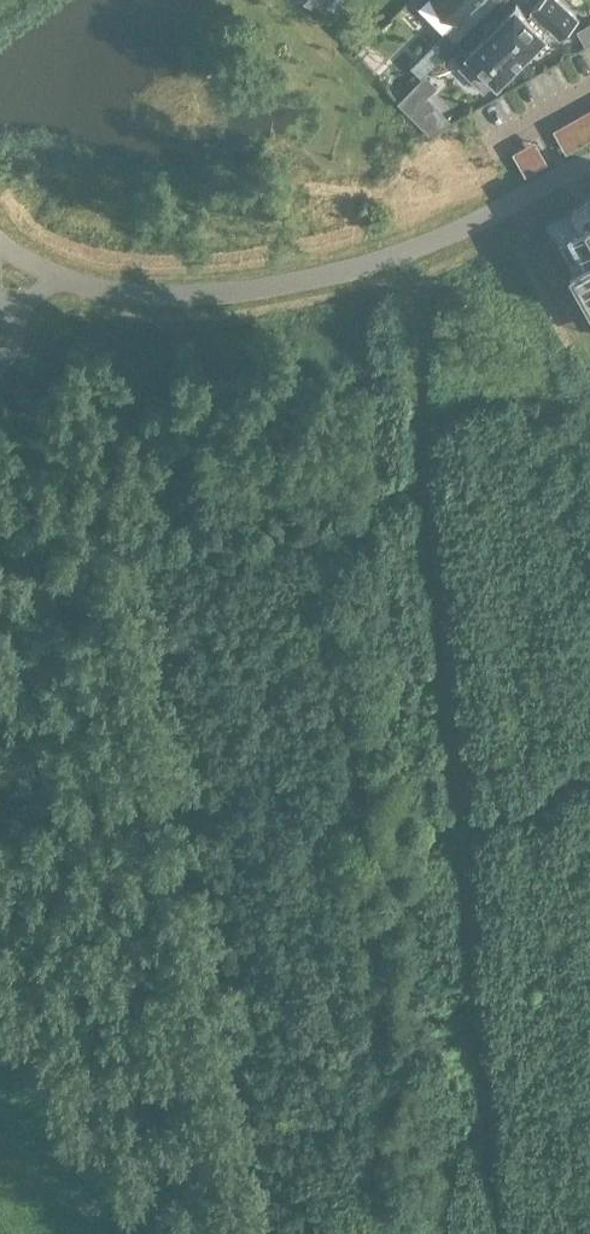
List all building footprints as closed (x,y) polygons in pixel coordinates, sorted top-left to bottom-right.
[(458,18),(444,32),(455,43),(498,0),(439,0),(458,18)] [(529,15),(518,5),(519,4),(517,3),(515,4),(515,5),(471,49),(470,49),(469,51),(470,53),(471,52),(497,79),(499,81),(501,79),(500,79),(545,34),(545,35),(547,33),(545,31),(543,30),(549,24),(561,37),(579,19),(561,0),(539,0),(532,7),(534,10),(529,15)] [(364,16),(351,28),(357,34),(370,23),(364,16)] [(578,30),(586,44),(589,42),(589,23),(578,30)] [(426,75),(400,100),(432,132),(451,120),(427,96),(437,86),(426,75)] [(573,224),(588,252),(575,260),(574,260),(575,262),(583,274),(582,274),(583,276),(583,275),(589,287),(589,215),(573,224)]
